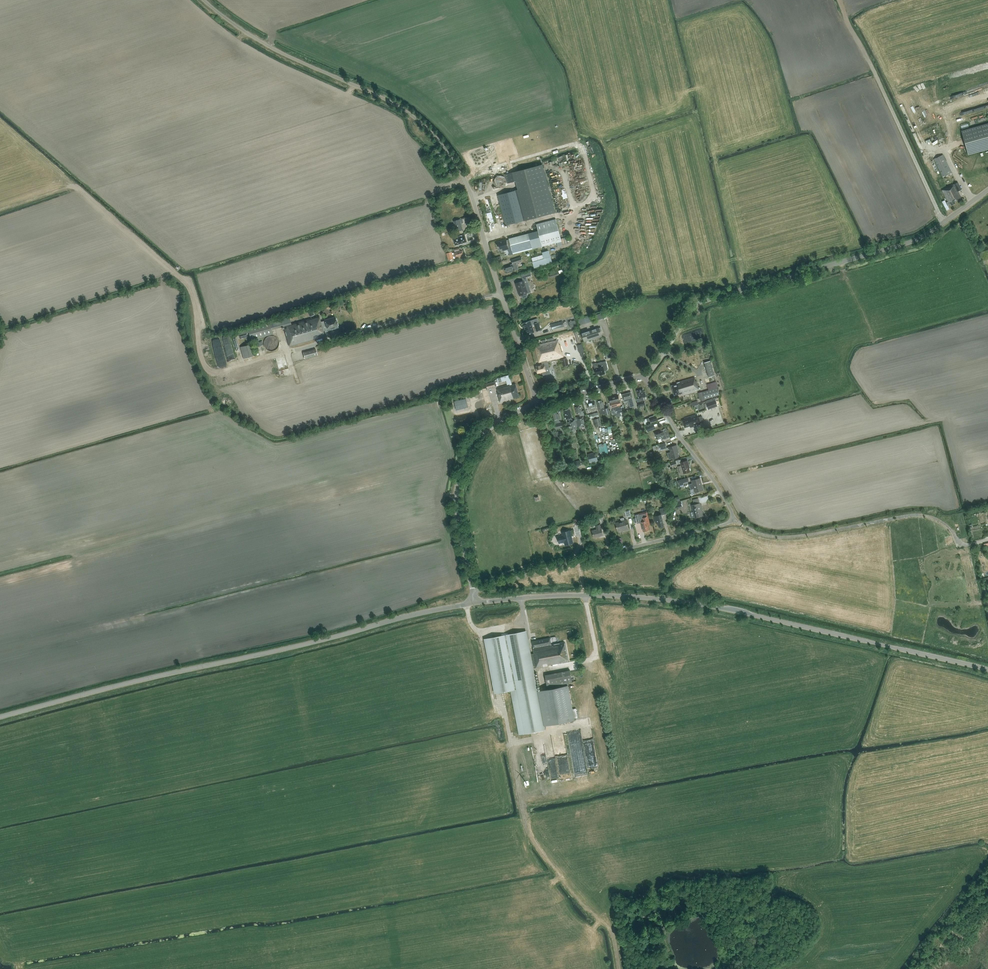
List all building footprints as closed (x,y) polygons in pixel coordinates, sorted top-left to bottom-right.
[(961,131),(968,155),(987,149),(987,123),(961,131)] [(916,134),(920,143),(938,134),(934,125),(916,134)] [(956,181),(943,154),(934,159),(948,186),(950,185),(951,186),(942,190),(948,201),(947,202),(949,205),(951,204),(951,205),(956,203),(955,201),(961,198),(957,191),(961,189),(958,182),(953,184),(953,183),(956,181)] [(933,159),(928,162),(938,180),(942,177),(933,159)] [(498,195),(506,226),(554,213),(542,165),(515,172),(519,189),(498,195)] [(500,187),(501,187),(502,187),(503,186),(504,186),(505,185),(506,184),(506,182),(506,181),(506,180),(506,179),(505,178),(504,177),(503,176),(502,176),(501,175),(500,175),(499,175),(498,176),(497,176),(496,177),(495,178),(494,179),(494,180),(494,181),(494,183),(494,184),(495,184),(496,185),(497,186),(498,187),(499,187),(500,187)] [(463,229),(460,219),(454,221),(457,231),(463,229)] [(538,232),(509,239),(509,240),(506,241),(506,240),(496,242),(498,248),(500,247),(500,249),(503,249),(503,251),(508,249),(508,248),(511,247),(513,255),(557,243),(561,242),(556,220),(536,225),(538,232)] [(466,242),(464,234),(453,238),(455,245),(466,242)] [(452,255),(451,252),(446,253),(448,260),(454,259),(453,257),(455,256),(455,259),(464,256),(462,250),(453,253),(454,254),(452,255)] [(552,262),(549,251),(543,253),(545,258),(533,262),(535,267),(552,262)] [(510,264),(511,265),(504,267),(506,273),(519,269),(517,263),(522,261),(521,257),(512,260),(513,264),(510,264)] [(520,297),(521,297),(522,298),(524,298),(525,298),(526,297),(527,296),(527,295),(527,293),(530,292),(527,283),(524,284),(523,278),(531,275),(530,272),(521,275),(523,281),(515,283),(519,296),(520,295),(520,297)] [(325,321),(321,322),(319,316),(291,324),(289,316),(236,330),(237,335),(249,332),(251,340),(273,334),(272,329),(283,326),(289,346),(325,336),(329,335),(328,330),(338,327),(335,317),(325,320),(325,321)] [(532,325),(531,321),(524,323),(527,334),(535,332),(541,330),(539,323),(535,324),(532,325)] [(551,325),(552,330),(564,327),(563,322),(551,325)] [(582,334),(585,342),(602,336),(601,331),(602,331),(601,328),(600,328),(582,334)] [(264,342),(264,343),(264,344),(264,345),(264,346),(265,347),(266,349),(267,350),(268,350),(269,351),(270,351),(272,351),(273,351),(274,351),(275,350),(277,349),(278,348),(278,347),(279,345),(279,344),(279,343),(279,342),(278,340),(278,339),(277,338),(276,337),(275,337),(274,336),(272,336),(271,336),(270,336),(269,336),(267,337),(266,337),(265,338),(265,340),(264,341),(264,342)] [(543,364),(540,365),(536,366),(538,372),(543,371),(544,375),(551,373),(548,360),(563,356),(560,344),(559,344),(558,340),(535,345),(539,362),(542,361),(543,364)] [(255,355),(252,344),(240,347),(244,359),(255,355)] [(317,355),(315,349),(304,352),(305,358),(317,355)] [(563,366),(564,366),(568,365),(566,358),(561,359),(559,360),(560,362),(562,362),(563,366)] [(608,368),(607,365),(606,361),(602,362),(597,363),(597,364),(594,365),(594,364),(595,368),(595,369),(596,375),(600,374),(600,375),(605,374),(605,371),(607,371),(607,370),(608,370),(608,369),(608,368)] [(705,363),(709,378),(715,377),(711,362),(705,363)] [(677,384),(672,386),(674,395),(683,393),(683,394),(701,389),(700,387),(699,387),(697,381),(696,381),(695,378),(677,383),(677,384)] [(495,381),(485,384),(487,390),(496,387),(495,381)] [(497,388),(498,392),(497,393),(500,402),(504,401),(503,400),(511,398),(512,399),(519,396),(516,384),(510,386),(510,384),(497,388)] [(698,393),(701,402),(705,400),(720,396),(718,388),(709,391),(702,392),(698,393)] [(645,405),(644,397),(646,397),(645,392),(644,393),(643,389),(637,391),(639,398),(637,399),(639,406),(645,405)] [(630,408),(635,406),(633,398),(631,392),(622,395),(624,400),(624,402),(629,401),(630,408)] [(464,407),(469,406),(466,395),(451,399),(453,404),(462,402),(464,407)] [(618,396),(609,398),(612,409),(613,409),(613,411),(616,410),(617,413),(623,412),(621,407),(620,407),(620,405),(621,405),(618,396)] [(605,408),(605,407),(603,402),(602,402),(601,400),(597,401),(601,415),(605,413),(606,415),(610,414),(609,407),(605,408)] [(716,400),(706,403),(708,410),(718,406),(716,400)] [(595,402),(587,404),(589,411),(591,411),(592,412),(597,410),(595,402)] [(578,415),(579,414),(580,417),(576,418),(579,427),(587,425),(584,415),(584,416),(582,407),(580,408),(580,406),(576,407),(578,415)] [(568,422),(570,431),(578,429),(576,420),(573,421),(573,420),(571,419),(571,418),(572,418),(570,411),(569,411),(568,409),(564,410),(566,416),(565,417),(565,420),(569,419),(570,422),(568,422)] [(556,429),(564,427),(565,427),(563,422),(561,423),(560,421),(559,421),(559,419),(560,419),(558,414),(557,414),(557,412),(553,413),(555,420),(554,420),(554,423),(556,429)] [(690,427),(701,424),(699,417),(698,417),(697,414),(685,418),(686,420),(683,421),(685,427),(690,426),(690,427)] [(665,428),(654,433),(657,438),(661,437),(662,440),(669,437),(665,428)] [(671,452),(668,453),(669,459),(679,457),(677,451),(679,450),(677,445),(669,447),(671,452)] [(598,461),(596,453),(588,455),(589,459),(590,459),(591,463),(598,461)] [(681,474),(690,471),(687,460),(681,462),(682,465),(679,466),(681,474)] [(693,485),(690,486),(691,489),(694,488),(695,493),(704,490),(700,478),(691,480),(693,485)] [(700,503),(692,505),(694,512),(691,513),(692,518),(695,517),(695,518),(703,515),(700,503)] [(661,515),(655,516),(656,523),(658,523),(659,527),(664,525),(662,515),(667,514),(666,508),(660,509),(661,515)] [(635,518),(633,518),(635,523),(637,522),(637,524),(641,522),(643,531),(645,531),(646,531),(647,531),(648,530),(649,529),(648,525),(650,524),(646,511),(646,512),(635,515),(635,518)] [(621,522),(615,523),(617,531),(624,530),(624,531),(629,530),(626,520),(624,521),(624,518),(620,519),(621,522)] [(592,531),(594,538),(603,535),(602,529),(600,529),(599,524),(595,525),(596,530),(592,531)] [(559,543),(564,542),(565,542),(565,545),(573,543),(570,530),(562,532),(563,535),(558,537),(559,543)] [(530,654),(526,631),(485,639),(495,693),(511,690),(519,734),(544,730),(533,668),(568,662),(564,642),(551,644),(550,637),(532,641),(534,653),(530,654)] [(547,685),(573,680),(571,668),(545,673),(547,685)] [(568,685),(538,691),(545,725),(574,720),(568,685)] [(567,745),(555,747),(560,778),(571,776),(567,745)]
